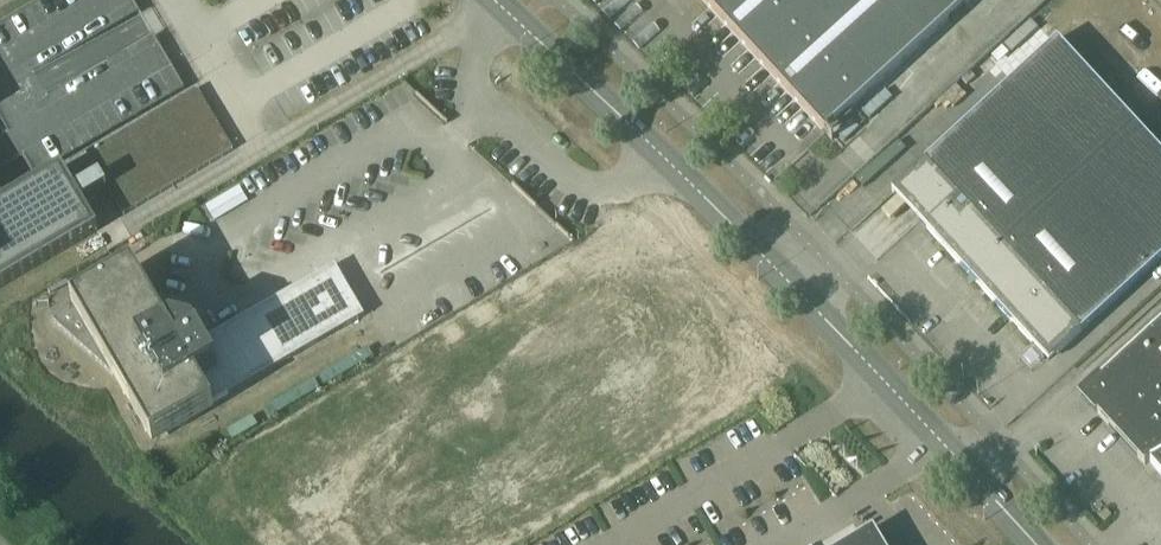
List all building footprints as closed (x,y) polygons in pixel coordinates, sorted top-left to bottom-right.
[(825,134),(971,0),(702,0),(825,134)] [(1048,363),(1160,260),(1160,154),(1057,41),(892,192),(1048,363)] [(97,232),(82,204),(107,189),(122,216),(233,151),(197,89),(86,154),(99,177),(75,191),(62,169),(61,169),(43,180),(37,184),(3,204),(0,199),(0,289),(97,232)] [(82,287),(52,322),(112,375),(153,446),(214,411),(210,405),(228,395),(364,317),(334,266),(201,343),(198,338),(195,333),(189,332),(190,327),(180,324),(179,329),(172,327),(167,330),(133,271),(91,295),(82,287)] [(1092,387),(1100,396),(1089,405),(1145,466),(1150,463),(1160,476),(1160,324),(1092,387)] [(873,529),(846,544),(882,544),(873,529)]
